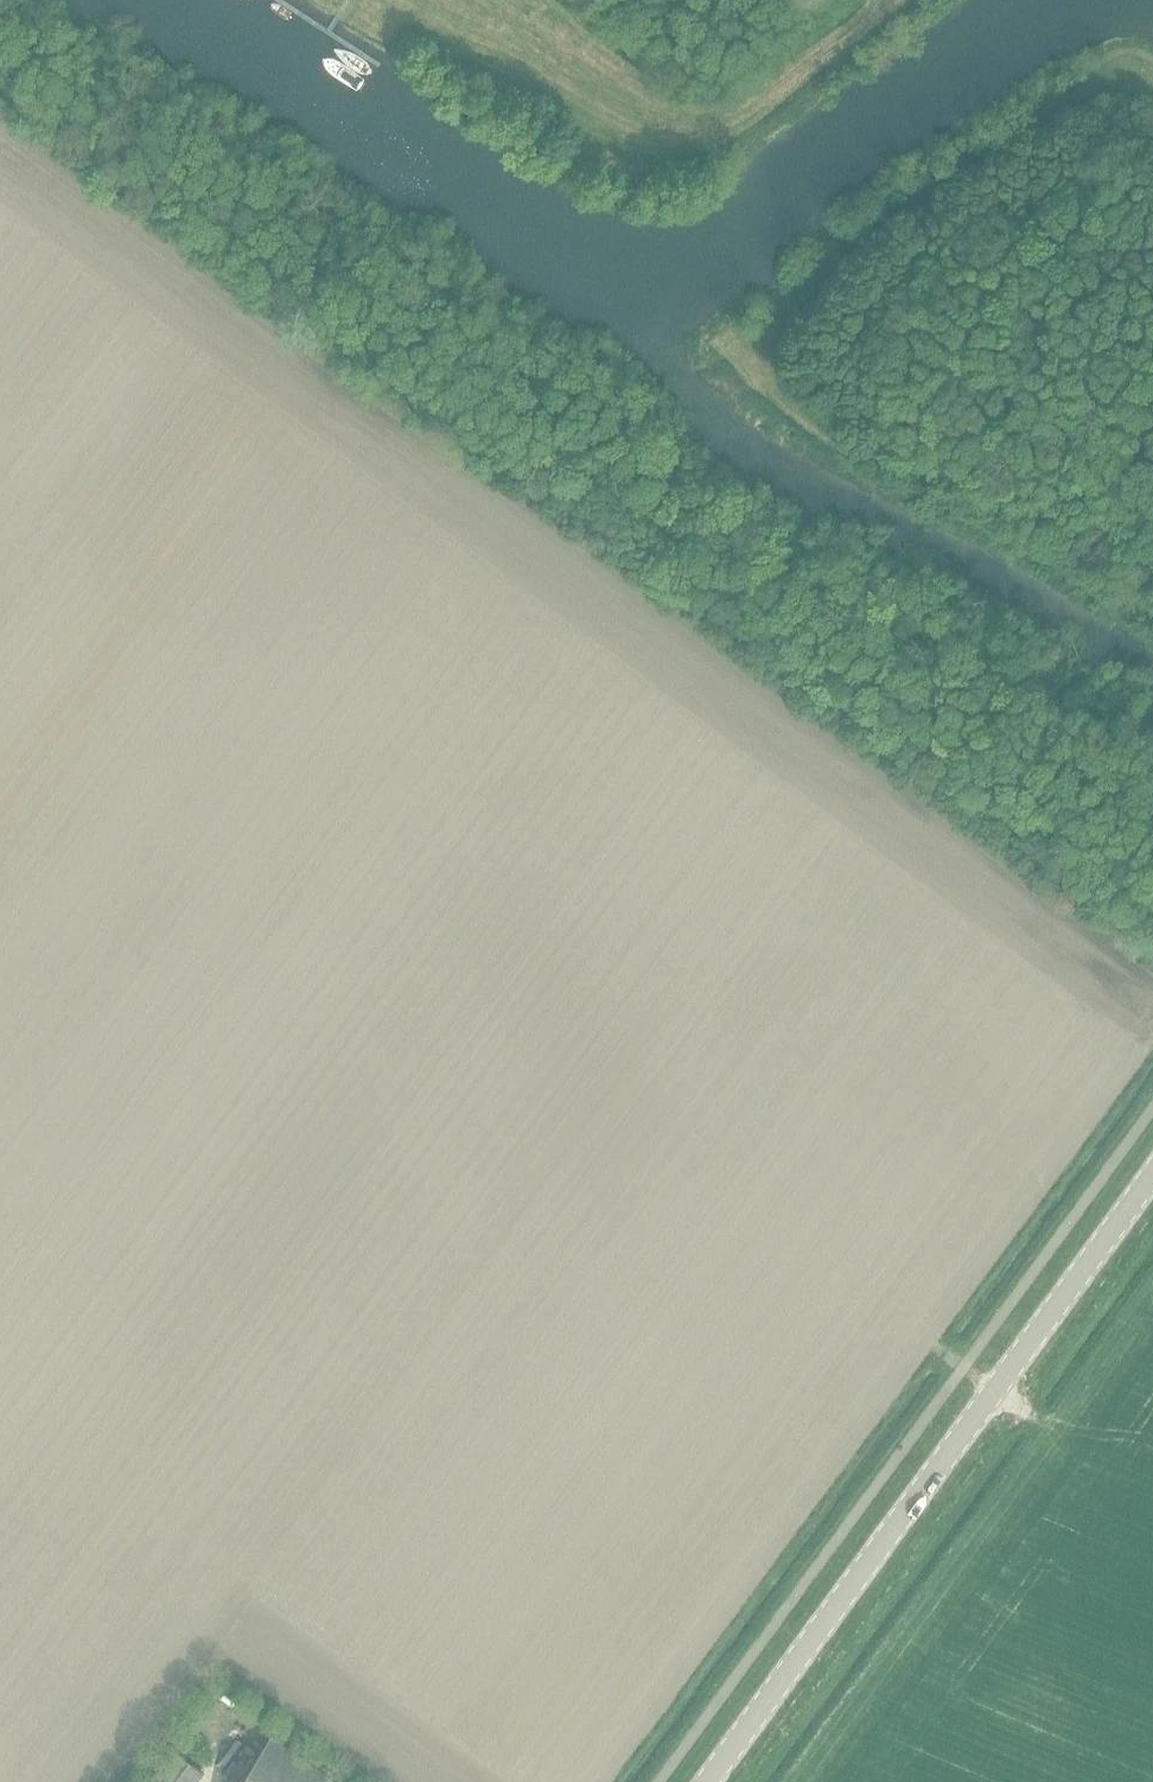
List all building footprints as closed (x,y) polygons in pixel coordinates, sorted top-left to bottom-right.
[(273,1736),(239,1781),(335,1781),(273,1736)] [(203,1771),(172,1748),(147,1781),(195,1781),(203,1771)]
